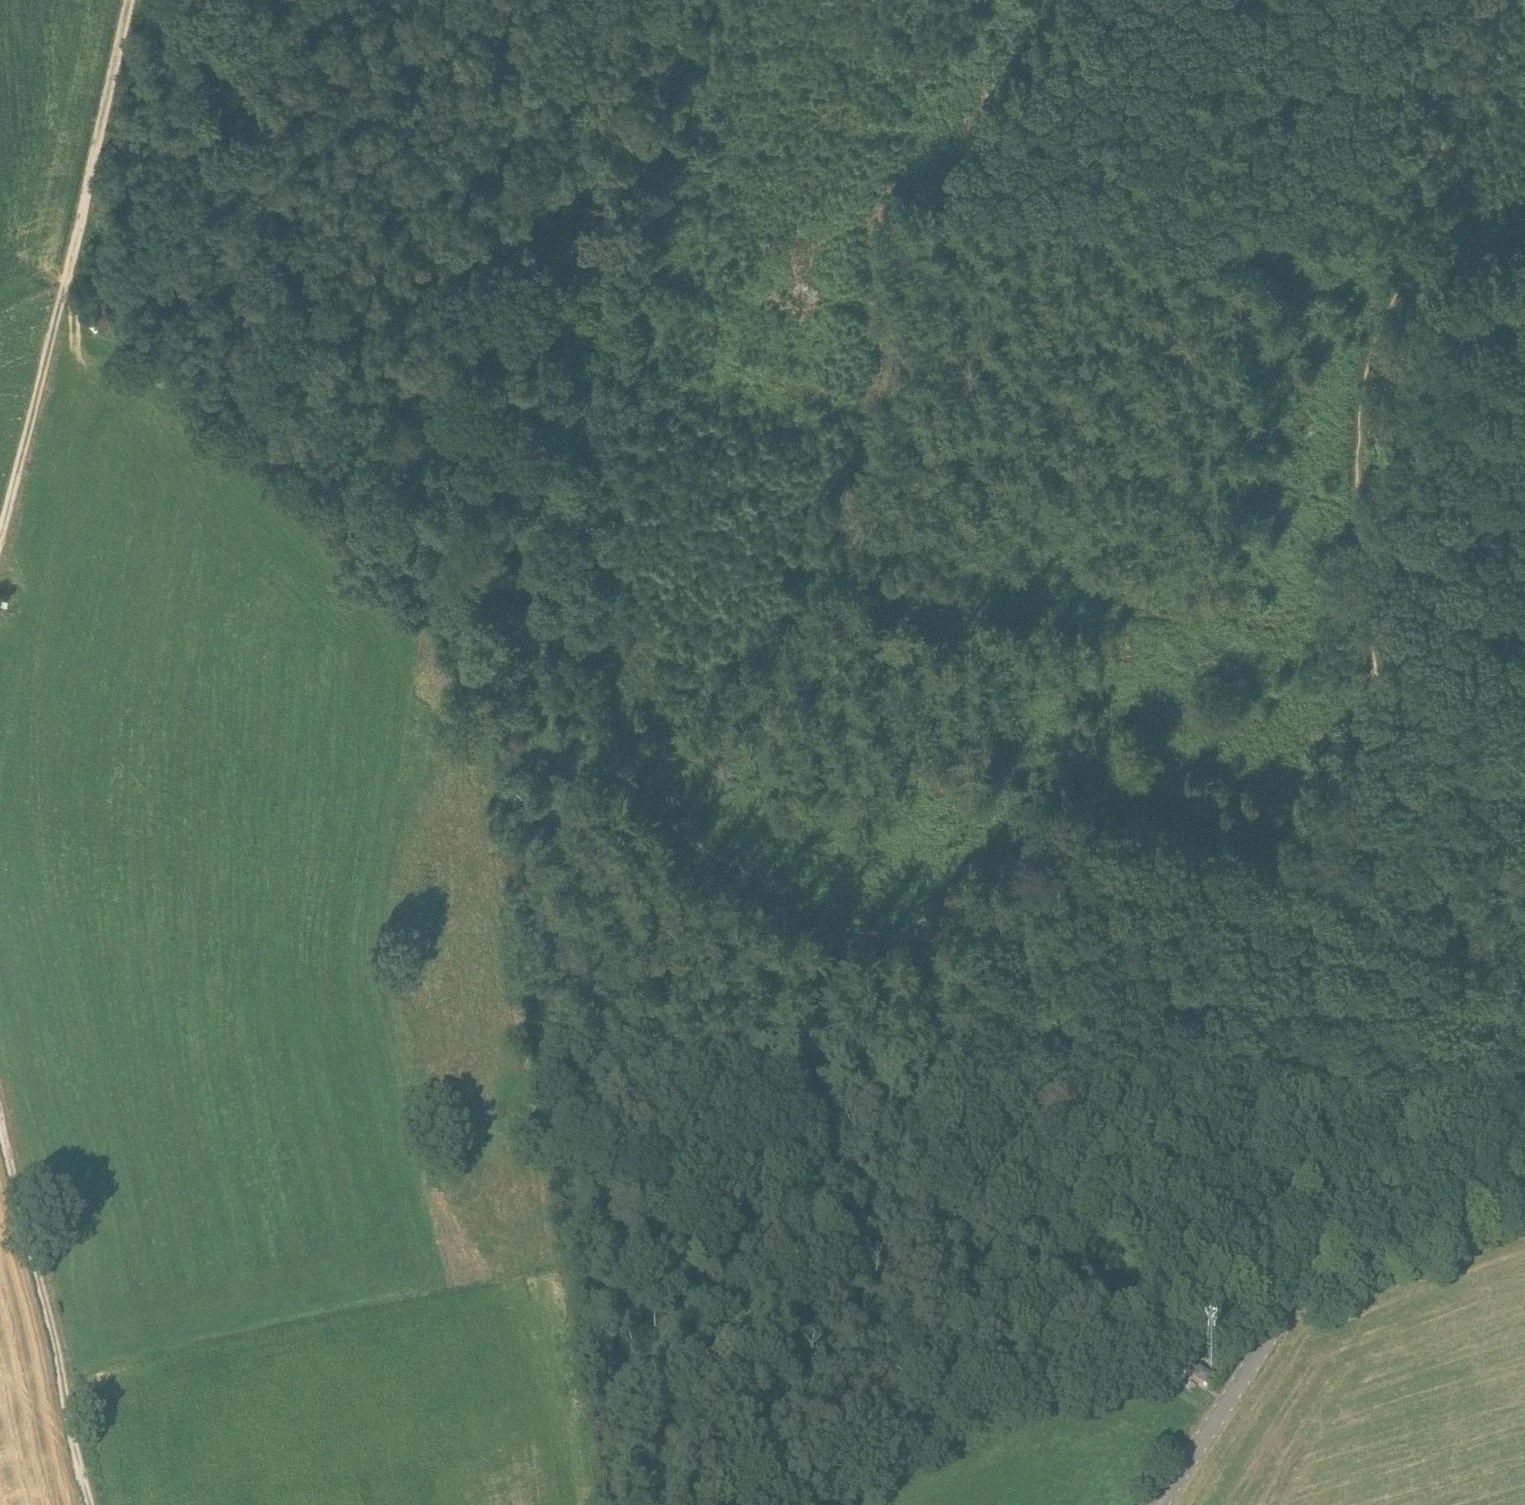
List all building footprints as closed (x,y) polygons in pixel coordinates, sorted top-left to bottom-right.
[(1191,1376),(1203,1358),(1191,1350),(1179,1368),(1191,1376)] [(1193,1377),(1208,1386),(1215,1376),(1199,1367),(1193,1377)]
